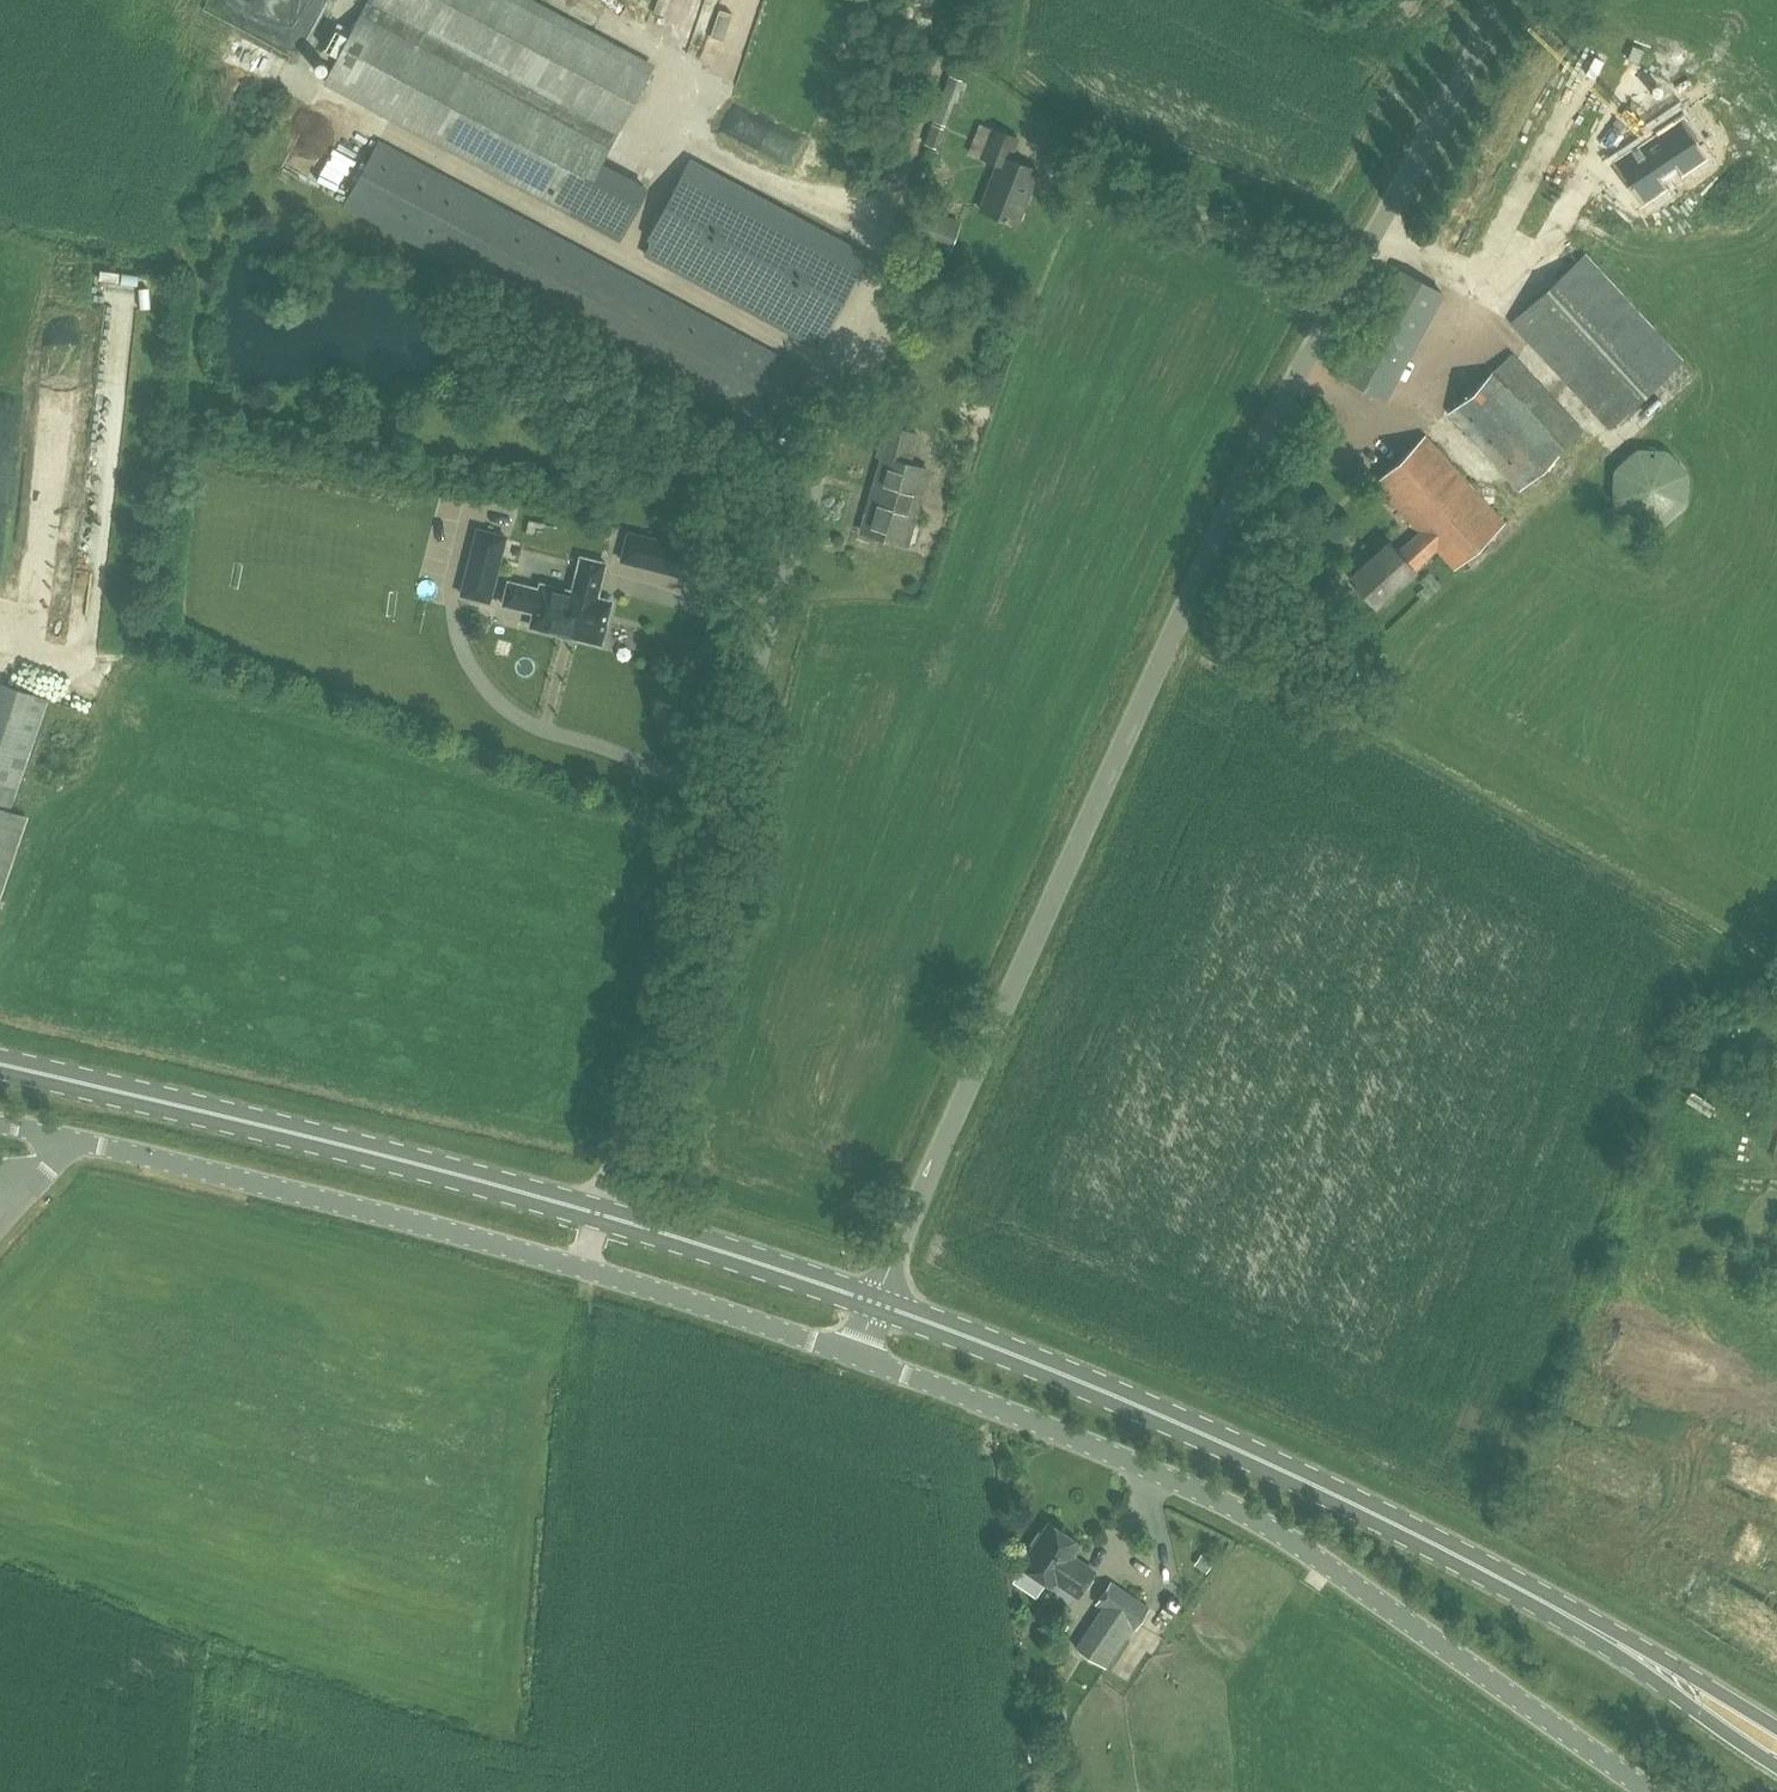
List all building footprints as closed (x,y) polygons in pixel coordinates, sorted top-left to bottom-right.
[(535,0),(371,0),(329,79),(571,210),(650,62),(535,0)] [(961,79),(951,76),(935,120),(945,124),(961,79)] [(1624,154),(1637,200),(1679,189),(1673,165),(1663,167),(1657,145),(1662,144),(1655,120),(1641,124),(1638,114),(1607,123),(1616,156),(1624,154)] [(971,153),(983,157),(999,163),(981,209),(1017,223),(1038,170),(1010,159),(1018,138),(984,124),(984,125),(982,124),(971,153)] [(801,368),(377,139),(343,202),(767,431),(801,368)] [(777,147),(770,158),(796,176),(804,165),(777,147)] [(814,345),(863,253),(695,162),(646,254),(814,345)] [(961,223),(925,209),(914,237),(950,251),(961,223)] [(1609,429),(1684,360),(1586,252),(1511,321),(1609,429)] [(1386,399),(1443,292),(1399,268),(1341,375),(1386,399)] [(1473,307),(1478,289),(1463,285),(1458,302),(1473,307)] [(1482,388),(1465,406),(1504,443),(1510,437),(1519,445),(1511,453),(1526,468),(1561,431),(1522,395),(1507,412),(1482,388)] [(906,544),(928,468),(910,463),(918,433),(887,425),(878,456),(884,458),(863,532),(906,544)] [(1455,568),(1505,522),(1425,436),(1376,483),(1420,532),(1398,552),(1389,542),(1351,577),(1377,605),(1415,571),(1414,569),(1437,548),(1455,568)] [(661,564),(667,542),(647,537),(642,559),(661,564)] [(598,598),(606,563),(581,557),(573,592),(542,585),(541,589),(509,582),(504,605),(535,612),(532,626),(602,643),(612,602),(598,598)] [(472,577),(494,583),(499,563),(477,558),(472,577)] [(10,811),(48,699),(2,683),(0,690),(0,897),(27,817),(10,811)] [(639,1154),(642,1145),(635,1143),(632,1152),(639,1154)] [(1033,1547),(1022,1564),(1052,1585),(1055,1580),(1078,1596),(1095,1571),(1072,1555),(1080,1543),(1050,1523),(1043,1532),(1039,1531),(1030,1544),(1033,1547)] [(1149,1607),(1111,1582),(1097,1604),(1103,1608),(1076,1647),(1106,1667),(1132,1627),(1134,1629),(1149,1607)]
